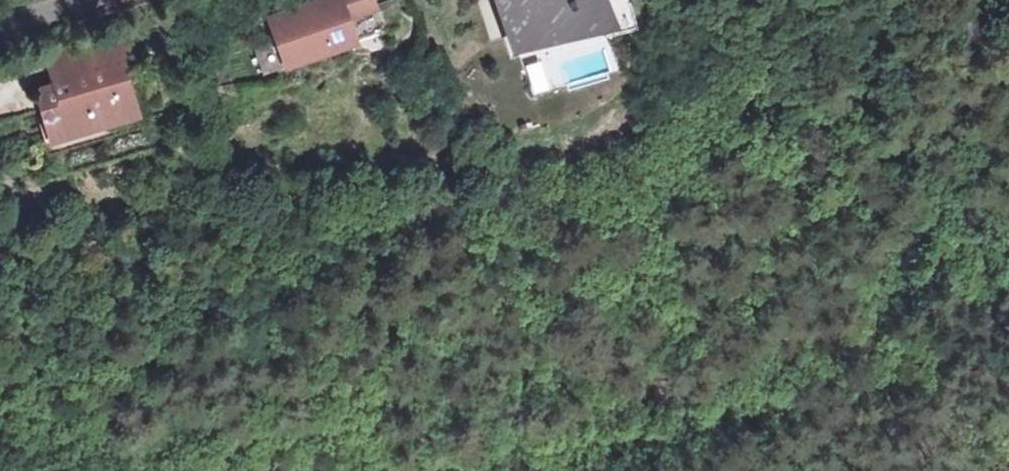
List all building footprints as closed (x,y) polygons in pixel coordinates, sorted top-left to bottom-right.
[(283,57),(380,22),(372,0),(323,0),(269,19),(283,57)] [(521,47),(599,22),(603,32),(644,18),(638,0),(507,0),(521,47)] [(34,97),(47,140),(135,113),(121,70),(130,67),(124,47),(94,56),(101,76),(68,87),(34,97)] [(94,56),(62,67),(68,87),(101,76),(94,56)]
